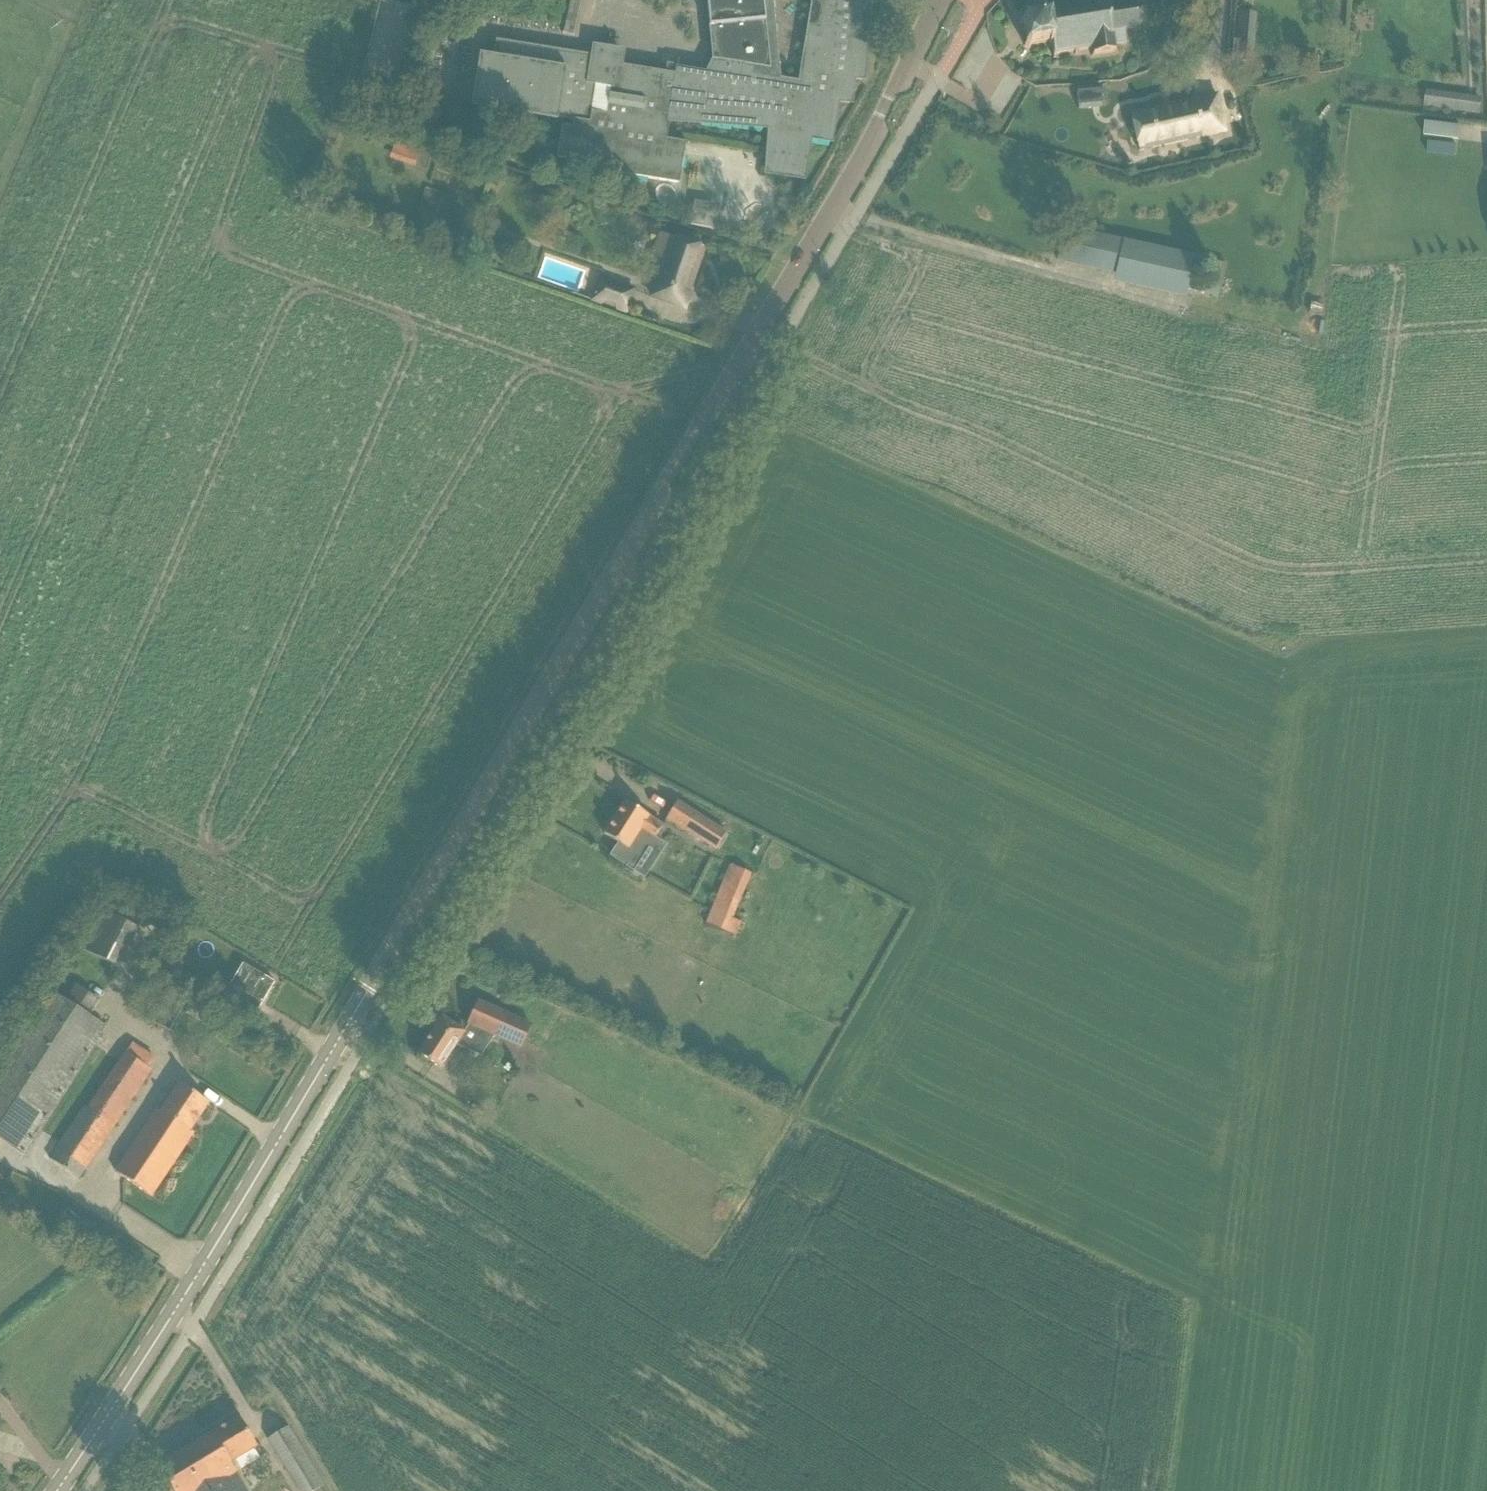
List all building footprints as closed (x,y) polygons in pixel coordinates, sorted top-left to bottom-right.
[(712,61),(717,61),(715,75),(678,70),(678,66),(667,64),(665,73),(615,65),(617,51),(594,47),(593,56),(496,40),(493,57),(480,55),(471,108),(557,121),(557,120),(573,122),(572,128),(561,126),(556,158),(617,168),(616,174),(679,184),(685,143),(667,140),(670,119),(701,124),(702,121),(710,122),(710,123),(732,126),(733,123),(742,124),(741,125),(772,130),(766,172),(803,178),(809,139),(830,142),(831,132),(833,133),(838,102),(849,104),(853,79),(862,80),(867,48),(864,48),(869,17),(867,17),(869,0),(814,0),(814,2),(811,1),(798,82),(780,79),(772,0),(706,0),(712,61)] [(1020,22),(1024,25),(1026,43),(1024,47),(1028,50),(1031,46),(1050,43),(1053,56),(1092,49),(1092,54),(1091,56),(1093,58),(1094,55),(1114,52),(1116,54),(1117,52),(1115,50),(1115,46),(1127,44),(1125,30),(1137,28),(1138,31),(1140,30),(1138,27),(1144,21),(1146,22),(1147,20),(1144,19),(1143,11),(1145,9),(1144,8),(1142,9),(1135,4),(1135,1),(1133,1),(1133,4),(1122,5),(1121,0),(1071,0),(1044,4),(1046,13),(1039,14),(1039,18),(1027,20),(1023,18),(1020,22)] [(1234,41),(1232,62),(1253,63),(1254,46),(1255,28),(1246,27),(1247,15),(1239,15),(1237,42),(1234,41)] [(1076,89),(1078,109),(1102,107),(1100,87),(1076,89)] [(1426,91),(1424,107),(1477,114),(1479,99),(1426,91)] [(1131,115),(1139,151),(1225,132),(1217,96),(1131,115)] [(1425,122),(1423,135),(1458,140),(1460,127),(1425,122)] [(389,158),(414,166),(419,151),(395,143),(389,158)] [(1428,143),(1427,154),(1455,157),(1456,146),(1428,143)] [(690,225),(715,229),(717,215),(692,211),(690,225)] [(1057,261),(1116,273),(1123,242),(1064,229),(1057,261)] [(663,263),(651,297),(684,309),(705,249),(659,233),(651,258),(663,263)] [(1185,296),(1194,257),(1123,242),(1116,273),(1129,284),(1185,296)] [(592,301),(625,312),(633,290),(600,279),(592,301)] [(625,802),(604,835),(619,844),(617,848),(615,847),(609,856),(626,866),(624,868),(633,874),(634,872),(654,840),(663,826),(648,817),(649,817),(642,813),(625,802)] [(666,823),(713,853),(725,834),(677,804),(666,823)] [(727,932),(751,875),(729,865),(705,924),(727,932)] [(90,938),(82,952),(119,968),(144,916),(119,905),(113,917),(101,911),(88,938),(90,938)] [(224,1000),(217,1010),(247,1030),(274,990),(244,970),(230,990),(241,997),(234,1007),(224,1000)] [(0,1057),(0,1140),(22,1155),(38,1130),(94,1045),(105,1028),(88,1017),(98,1002),(75,987),(65,1002),(64,1001),(62,999),(47,990),(45,988),(0,1057)] [(468,1026),(464,1032),(441,1017),(417,1054),(440,1069),(456,1046),(468,1052),(482,1032),(494,1038),(497,1031),(522,1043),(530,1026),(477,1003),(467,1025),(468,1026)] [(78,1179),(151,1070),(126,1054),(90,1111),(87,1107),(50,1158),(78,1179)] [(151,1197),(193,1133),(190,1131),(208,1103),(180,1084),(161,1111),(157,1109),(115,1173),(151,1197)] [(169,1483),(174,1490),(246,1490),(235,1472),(229,1463),(256,1447),(238,1418),(158,1466),(169,1483)] [(297,1490),(315,1490),(324,1486),(289,1427),(267,1440),(297,1490)]
